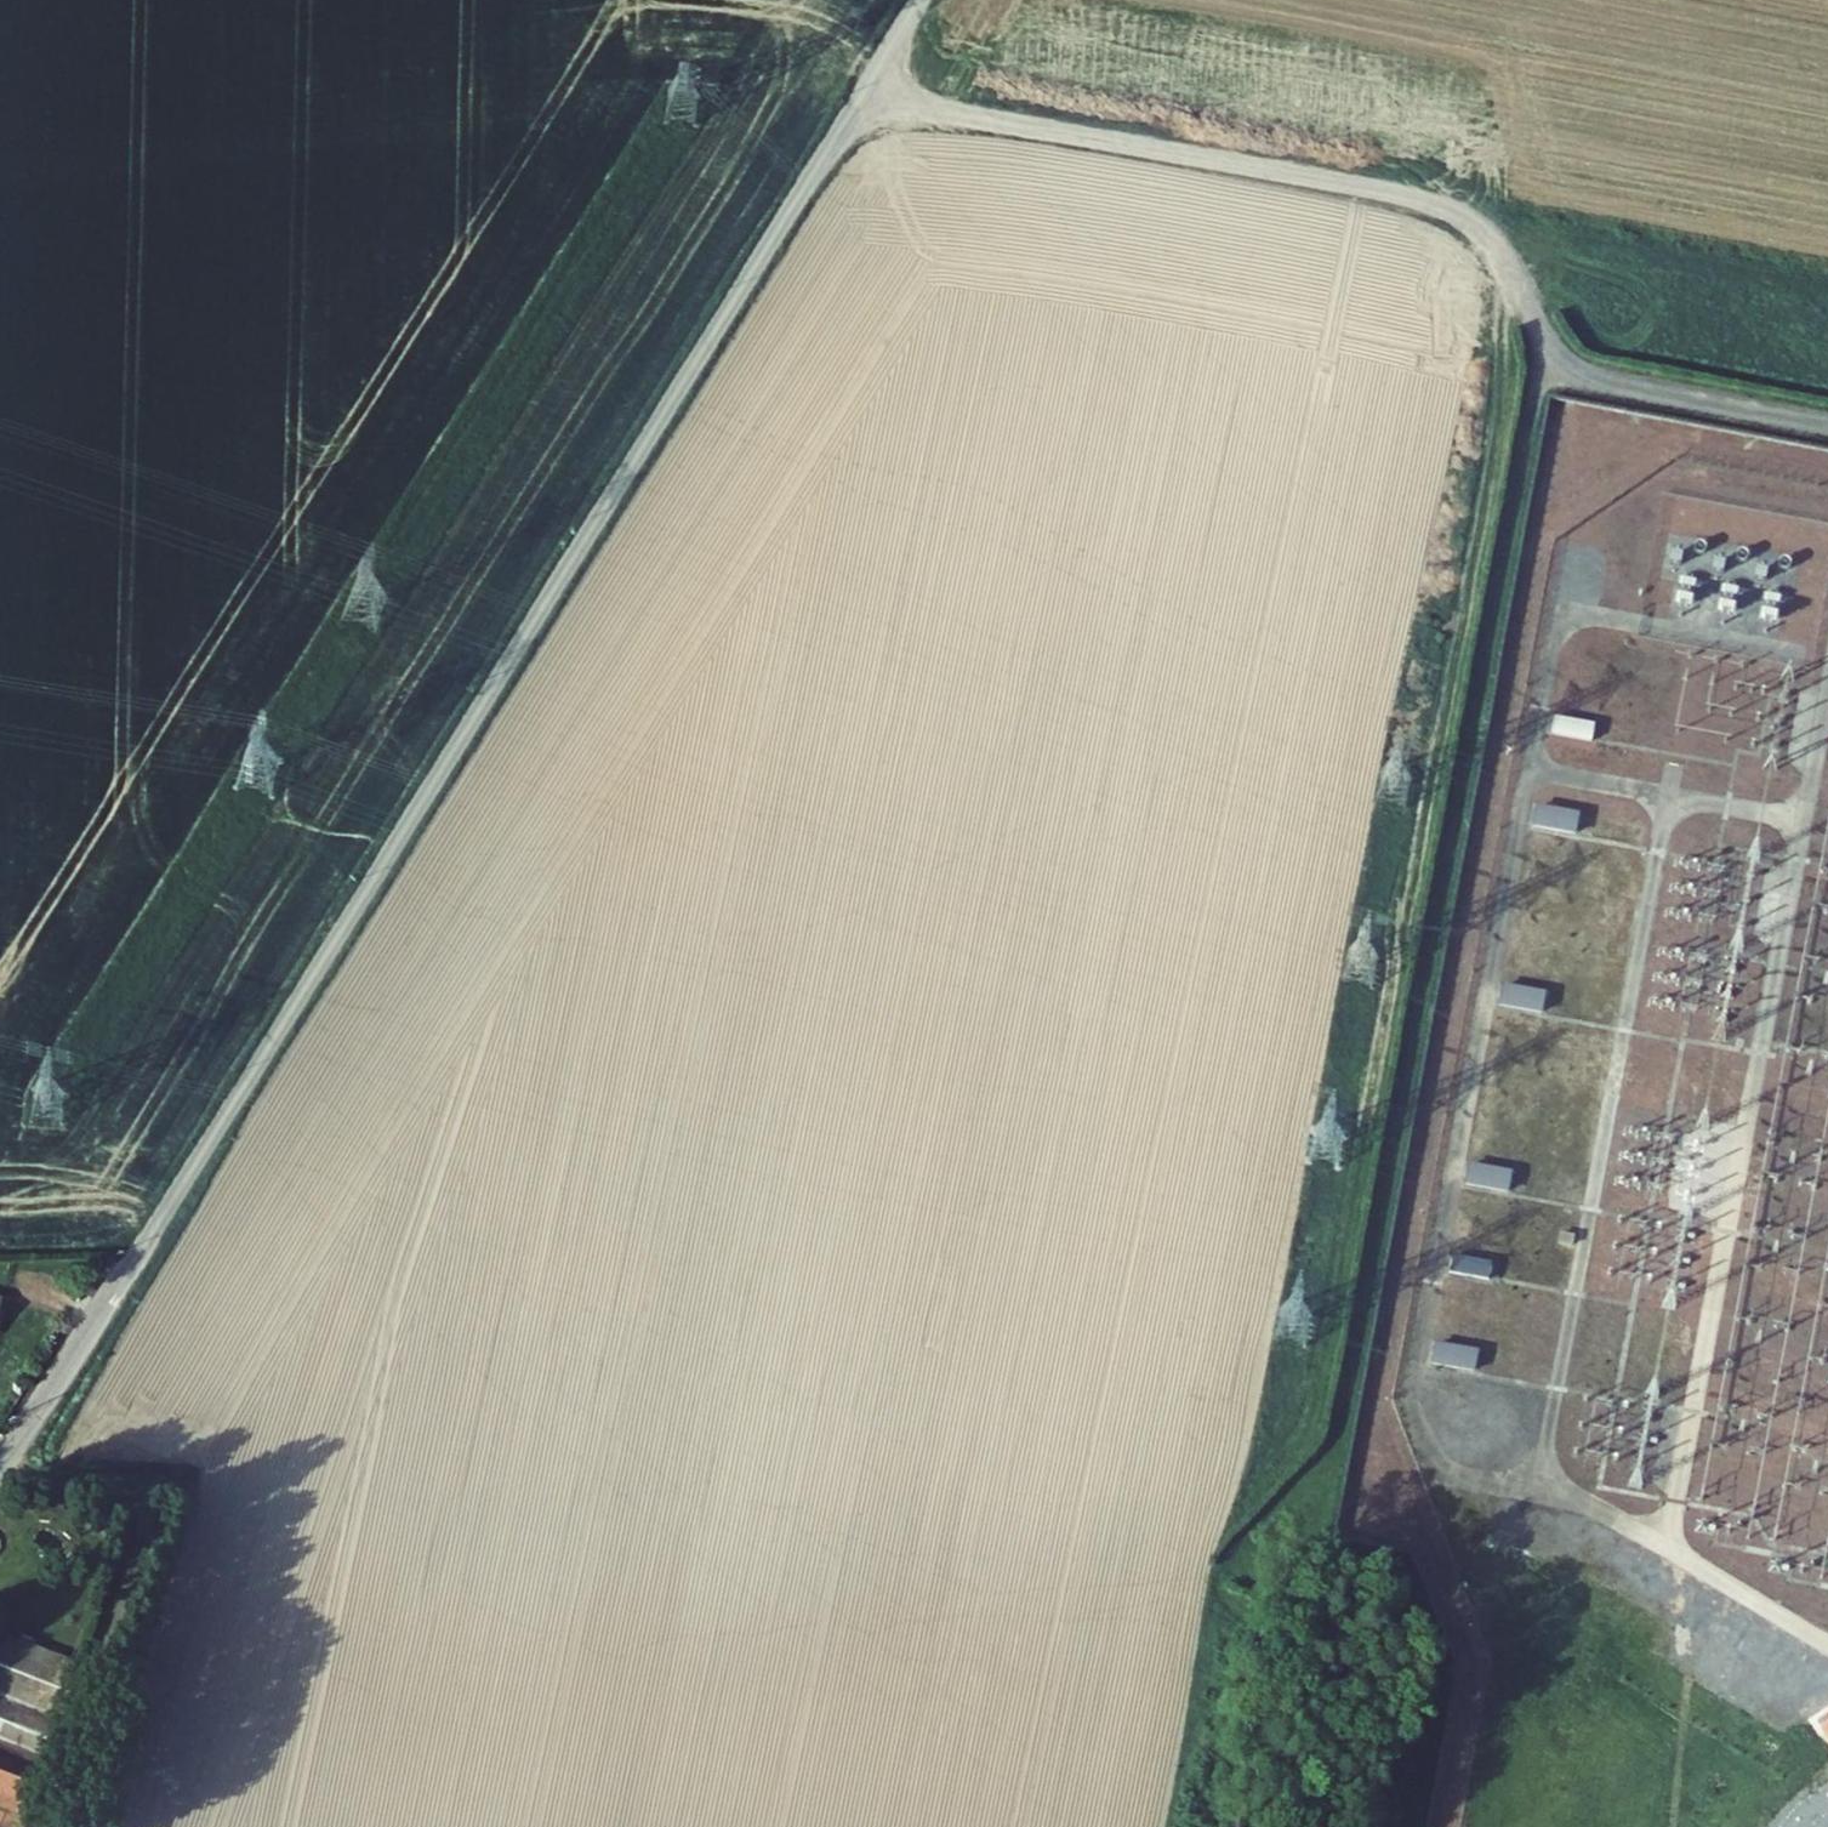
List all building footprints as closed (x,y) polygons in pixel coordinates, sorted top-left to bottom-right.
[(1595,726),(1553,718),(1549,738),(1592,746),(1595,726)] [(1533,809),(1530,830),(1574,838),(1578,817),(1533,809)] [(1500,986),(1496,1007),(1542,1016),(1546,995),(1500,986)] [(1466,1163),(1462,1187),(1510,1195),(1514,1171),(1466,1163)] [(1450,1257),(1447,1275),(1489,1282),(1492,1264),(1450,1257)] [(1433,1346),(1429,1368),(1473,1375),(1477,1353),(1433,1346)] [(0,1651),(0,1749),(49,1773),(104,1642),(19,1605),(0,1651)] [(1816,1725),(1827,1742),(1827,1717),(1816,1725)] [(49,1773),(0,1749),(0,1826),(27,1826),(49,1773)]
